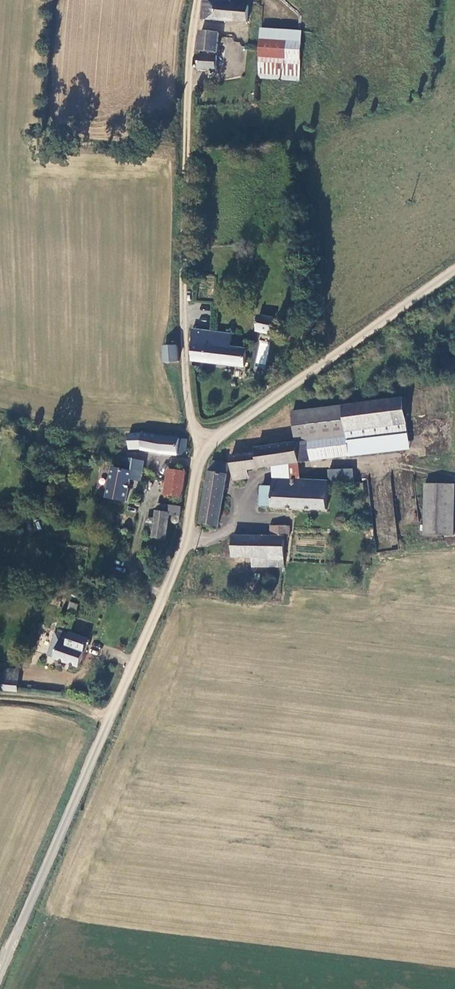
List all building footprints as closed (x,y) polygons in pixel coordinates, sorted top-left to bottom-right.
[(197,20),(241,25),(243,7),(225,5),(225,0),(200,0),(197,20)] [(295,34),(255,31),(253,82),(293,84),(295,34)] [(197,56),(193,55),(192,71),(210,73),(212,57),(210,57),(210,55),(212,55),(213,35),(195,33),(193,53),(197,53),(197,56)] [(255,316),(253,332),(266,334),(270,319),(255,316)] [(225,333),(188,330),(188,358),(237,364),(239,348),(223,347),(225,333)] [(259,340),(255,363),(265,365),(269,341),(259,340)] [(172,346),(168,346),(168,345),(168,344),(167,344),(167,343),(166,343),(165,343),(164,343),(163,343),(162,344),(162,345),(162,346),(158,346),(159,361),(172,361),(172,346)] [(303,460),(403,447),(397,397),(286,411),(290,443),(302,441),(303,460)] [(135,450),(135,448),(178,454),(179,437),(137,432),(137,443),(130,443),(130,449),(135,450)] [(291,462),(303,460),(302,441),(290,443),(251,449),(251,452),(226,455),(227,478),(240,477),(240,468),(268,465),(291,462)] [(138,459),(128,457),(126,469),(125,475),(135,477),(138,459)] [(205,459),(194,521),(211,523),(221,462),(205,459)] [(291,479),(291,462),(268,465),(268,478),(291,479)] [(347,467),(322,468),(323,481),(347,481),(347,467)] [(102,497),(121,498),(125,475),(126,469),(106,468),(102,497)] [(162,470),(161,481),(177,482),(178,470),(162,470)] [(321,480),(291,479),(268,478),(268,485),(256,485),(255,503),(320,507),(321,480)] [(177,482),(161,481),(160,495),(176,496),(177,482)] [(449,485),(420,484),(417,535),(447,536),(449,485)] [(142,516),(141,527),(147,528),(147,535),(158,536),(162,516),(165,516),(173,517),(175,506),(175,505),(151,502),(149,517),(142,516)] [(262,565),(275,565),(276,537),(279,537),(279,533),(283,533),(283,524),(264,524),(264,534),(227,533),(227,553),(244,554),(262,554),(262,565)] [(244,565),(262,565),(262,554),(244,554),(244,565)] [(75,613),(78,603),(69,601),(66,611),(75,613)] [(43,653),(74,662),(84,637),(61,630),(60,633),(54,632),(54,631),(50,630),(43,653)] [(13,689),(14,670),(0,670),(0,688),(13,689)]
